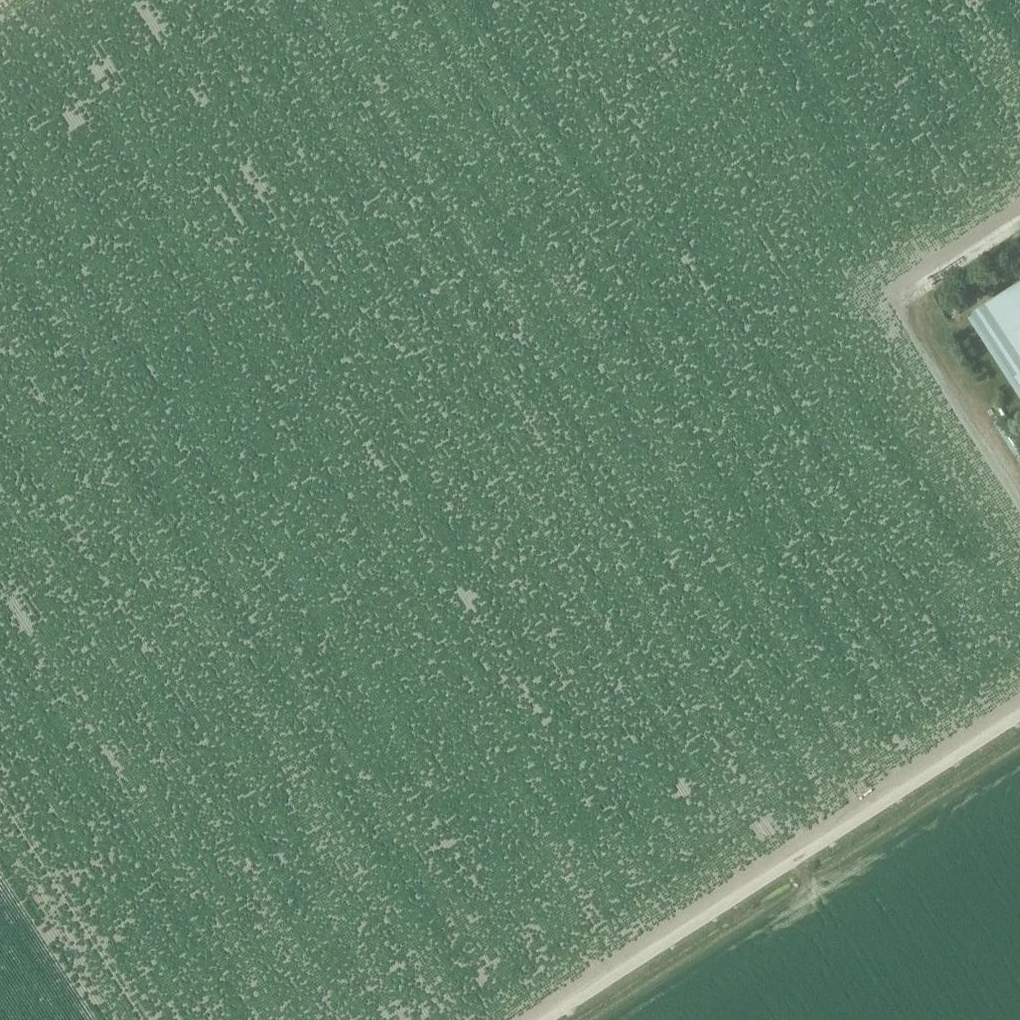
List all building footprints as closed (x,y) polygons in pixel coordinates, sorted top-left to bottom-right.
[(1019,388),(1019,286),(973,316),(1019,388)]
